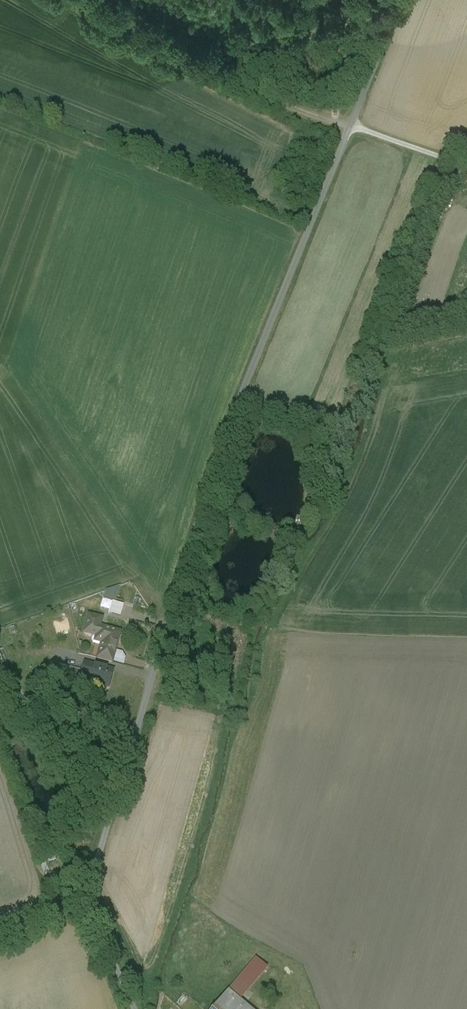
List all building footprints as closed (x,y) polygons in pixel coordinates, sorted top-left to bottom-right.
[(322,484),(309,481),(306,496),(318,499),(322,484)] [(112,602),(102,599),(98,610),(109,613),(112,602)] [(119,632),(98,626),(100,618),(87,614),(84,625),(85,628),(84,633),(101,638),(96,658),(111,662),(119,632)] [(95,664),(82,661),(80,669),(78,677),(90,681),(95,664)] [(80,669),(64,664),(62,672),(78,677),(80,669)] [(112,669),(95,664),(90,681),(108,686),(112,669)] [(256,956),(228,988),(239,997),(266,964),(256,956)] [(211,1008),(231,1008),(230,1008),(239,997),(228,988),(211,1008)]
